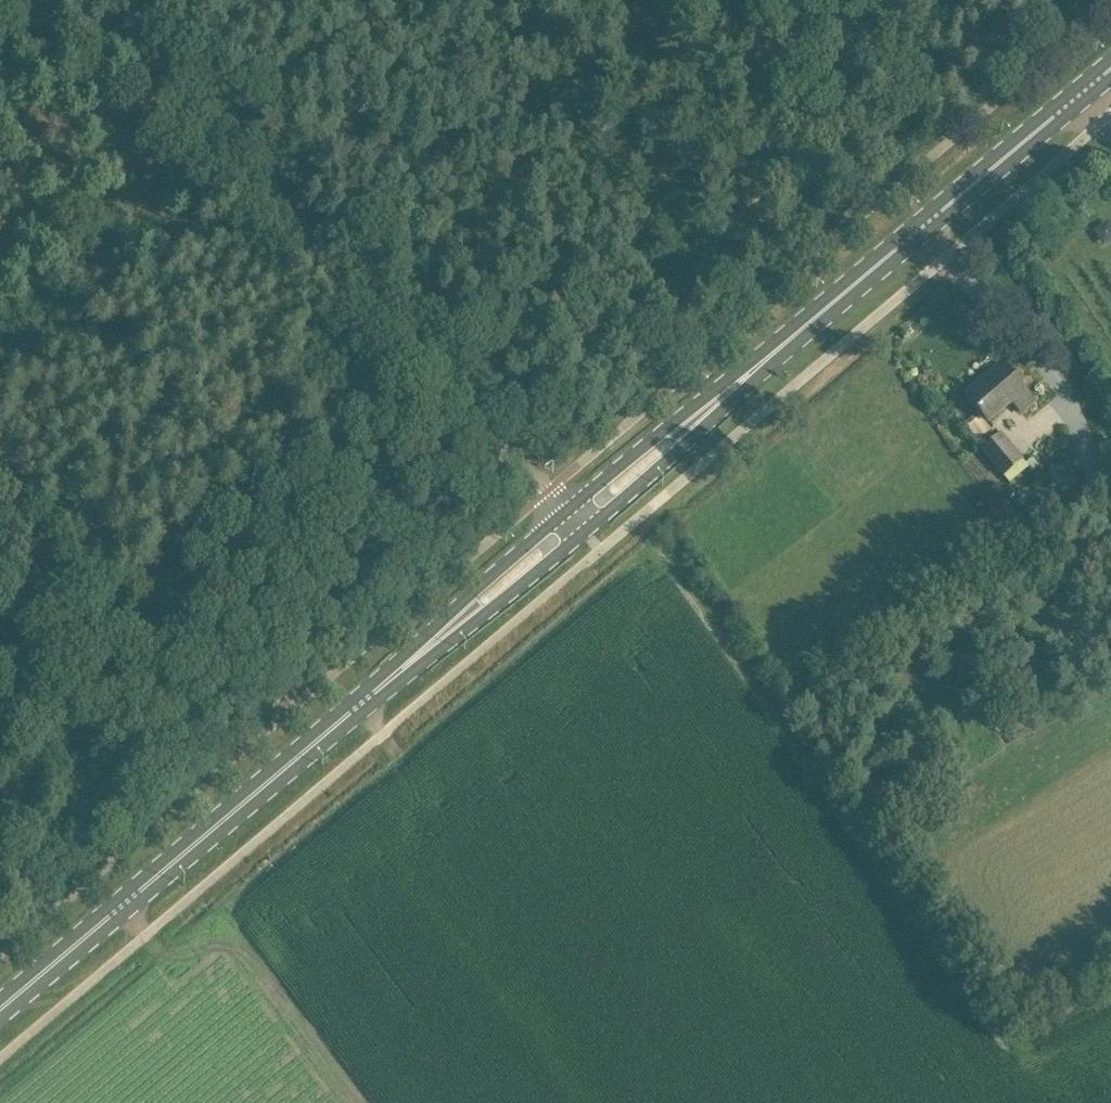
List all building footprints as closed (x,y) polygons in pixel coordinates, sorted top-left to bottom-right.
[(1033,403),(1015,381),(1001,365),(965,396),(988,423),(1013,403),(1021,413),(1033,403)] [(1029,470),(1020,459),(999,432),(980,448),(1010,485),(1029,470)] [(1103,460),(1108,472),(1110,471),(1110,457),(1103,460)]
